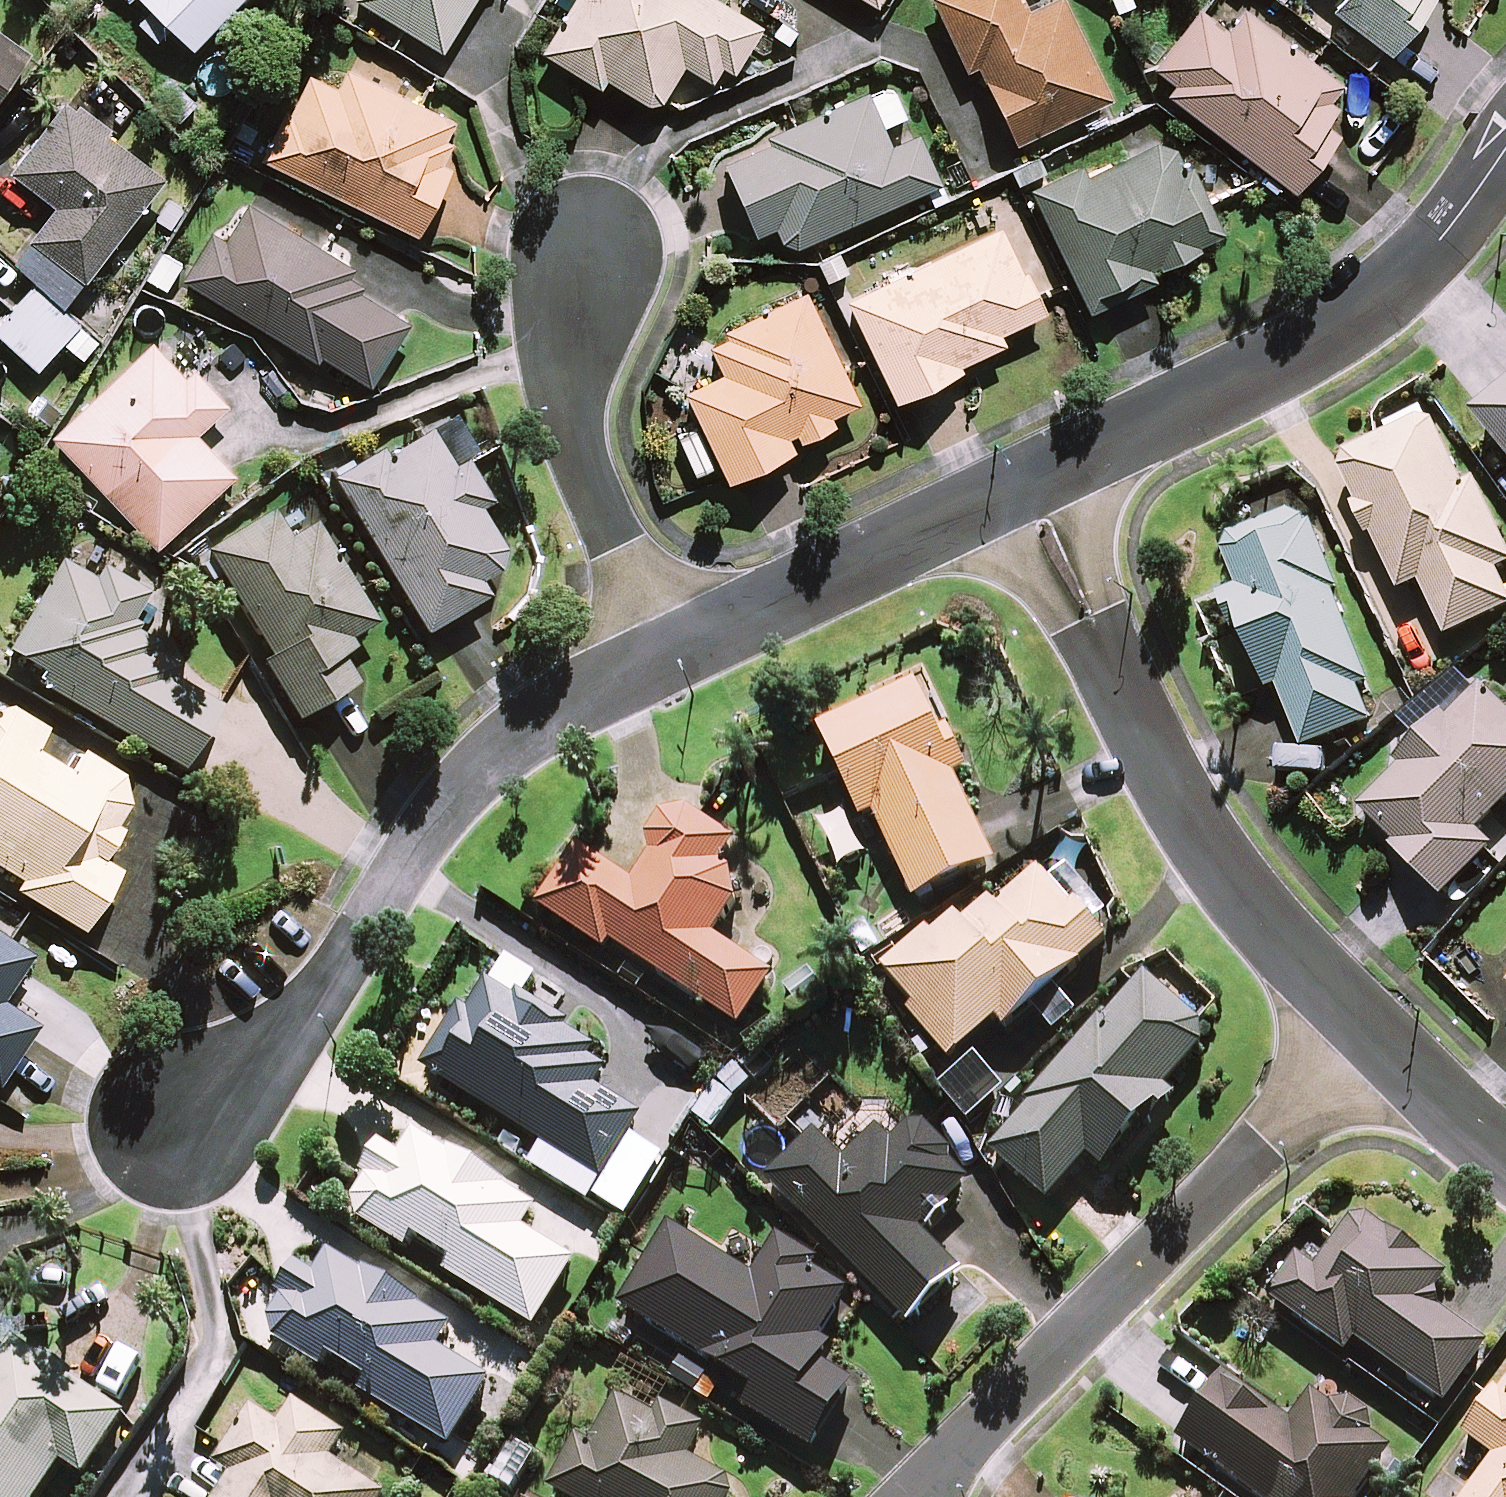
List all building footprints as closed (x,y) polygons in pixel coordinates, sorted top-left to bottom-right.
[(190,50),(239,0),(139,0),(190,50)] [(356,1),(439,50),(469,0),(356,0),(356,1)] [(711,0),(574,0),(542,53),(597,87),(603,77),(653,108),(680,64),(710,81),(725,57),(737,65),(759,29),(711,0)] [(1019,0),(930,0),(965,71),(976,66),(1014,145),(1107,99),(1059,0),(1045,0),(1024,10),(1019,0)] [(1330,10),(1386,51),(1425,0),(1338,0),(1330,10)] [(1338,137),(1324,125),(1334,112),(1325,106),(1341,87),(1243,10),(1224,34),(1197,12),(1150,72),(1173,90),(1168,97),(1293,194),(1338,137)] [(0,33),(0,92),(28,55),(0,33)] [(337,91),(310,78),(293,112),(287,109),(262,160),(415,235),(440,184),(454,156),(440,149),(452,123),(347,71),(337,91)] [(916,137),(890,148),(881,129),(905,118),(890,84),(720,160),(754,236),(773,227),(784,252),(937,184),(916,137)] [(1221,237),(1172,134),(1086,175),(1081,166),(1029,191),(1087,312),(1149,282),(1145,273),(1221,237)] [(362,274),(247,205),(224,242),(212,234),(183,282),(367,392),(408,323),(353,290),(362,274)] [(1038,313),(997,229),(846,303),(895,402),(1001,350),(994,335),(1038,313)] [(32,285),(0,318),(0,336),(38,372),(79,329),(32,285)] [(725,482),(793,450),(786,435),(792,433),(797,443),(828,429),(823,418),(854,404),(803,295),(706,340),(723,375),(684,393),(700,428),(678,439),(696,478),(718,467),(725,482)] [(221,410),(155,340),(52,438),(156,548),(231,476),(193,436),(221,410)] [(1478,413),(1505,450),(1505,392),(1478,413)] [(1429,417),(1337,463),(1401,594),(1421,584),(1448,639),(1505,611),(1505,594),(1496,573),(1505,567),(1505,551),(1478,494),(1469,498),(1429,417)] [(448,473),(426,435),(382,461),(378,455),(332,482),(421,635),(479,602),(469,586),(503,566),(469,507),(483,499),(463,464),(448,473)] [(354,681),(339,658),(352,649),(346,640),(371,624),(325,549),(337,542),(306,492),(205,555),(268,657),(259,662),(295,721),(354,681)] [(1240,591),(1219,598),(1230,628),(1242,624),(1267,692),(1280,687),(1303,750),(1371,725),(1357,687),(1367,683),(1305,512),(1222,542),(1240,591)] [(32,682),(44,689),(179,772),(221,703),(148,658),(156,644),(128,627),(148,594),(99,564),(89,581),(56,561),(2,649),(39,671),(32,682)] [(1477,694),(1453,672),(1390,738),(1408,756),(1354,812),(1446,900),(1489,854),(1501,865),(1505,859),(1505,713),(1482,690),(1477,694)] [(960,778),(919,690),(819,737),(860,826),(873,820),(914,906),(992,869),(952,782),(960,778)] [(0,706),(0,871),(19,882),(12,892),(79,933),(115,874),(91,860),(134,791),(80,757),(67,778),(28,754),(42,732),(0,706)] [(733,848),(672,808),(643,852),(653,859),(633,890),(578,854),(539,914),(604,956),(609,948),(738,1032),(771,980),(710,941),(741,894),(715,877),(733,848)] [(1103,949),(1041,876),(997,914),(990,906),(960,931),(954,924),(927,947),(922,941),(882,975),(913,1012),(907,1017),(950,1067),(996,1028),(1002,1035),(1103,949)] [(29,959),(0,940),(0,1002),(29,959)] [(520,1011),(537,984),(505,965),(489,992),(484,989),(429,1079),(600,1184),(622,1148),(658,1169),(697,1107),(685,1100),(709,1061),(628,1011),(599,1059),(520,1011)] [(1208,1040),(1145,986),(1103,1036),(1096,1030),(989,1156),(1047,1206),(1087,1159),(1105,1174),(1168,1099),(1162,1094),(1208,1040)] [(35,1027),(0,1003),(0,1079),(35,1027)] [(962,1196),(923,1120),(893,1149),(882,1138),(847,1171),(817,1141),(769,1188),(908,1330),(960,1279),(919,1238),(962,1196)] [(535,1212),(415,1139),(400,1164),(385,1155),(346,1218),(405,1254),(412,1242),(452,1267),(445,1278),(534,1332),(573,1268),(521,1236),(535,1212)] [(1445,1281),(1354,1216),(1320,1265),(1305,1254),(1269,1305),(1344,1359),(1354,1345),(1442,1408),(1483,1350),(1425,1309),(1445,1281)] [(751,1282),(671,1232),(621,1311),(754,1395),(743,1412),(809,1453),(850,1388),(807,1361),(846,1299),(808,1274),(813,1266),(776,1243),(751,1282)] [(299,1277),(271,1328),(265,1339),(289,1353),(281,1366),(302,1378),(307,1370),(321,1379),(330,1364),(367,1387),(360,1397),(365,1400),(353,1419),(387,1440),(399,1421),(448,1451),(488,1384),(435,1351),(448,1329),(330,1257),(313,1286),(299,1277)] [(10,1343),(0,1358),(0,1496),(41,1496),(63,1467),(83,1481),(124,1422),(10,1343)] [(1222,1382),(1177,1445),(1250,1496),(1358,1496),(1389,1454),(1364,1436),(1372,1425),(1319,1388),(1289,1430),(1222,1382)] [(1464,1441),(1494,1463),(1469,1496),(1505,1496),(1505,1384),(1464,1441)] [(616,1397),(590,1446),(579,1440),(550,1494),(555,1496),(733,1496),(737,1488),(691,1464),(708,1432),(649,1401),(643,1411),(616,1397)] [(294,1411),(280,1433),(251,1414),(216,1471),(233,1481),(223,1496),(378,1496),(329,1466),(344,1443),(294,1411)] [(536,1459),(508,1442),(483,1483),(507,1496),(513,1496),(536,1459)]
